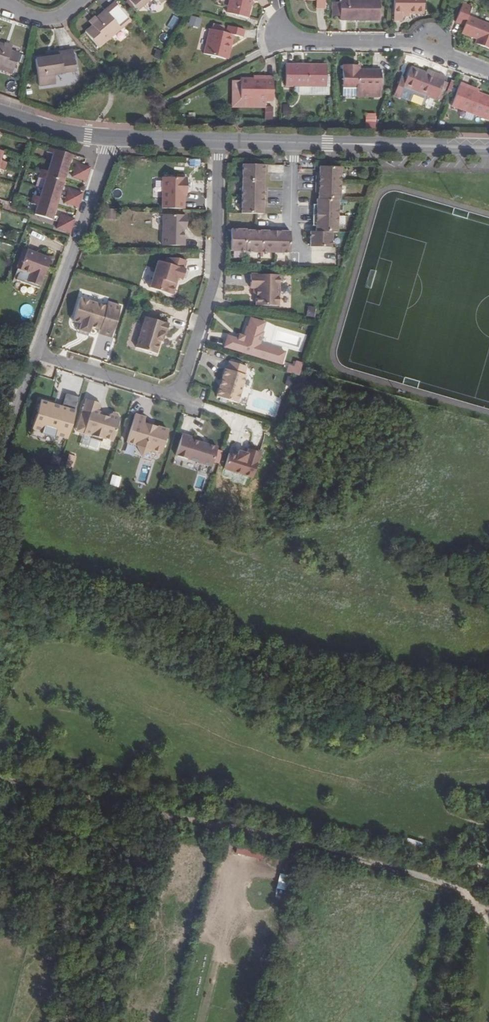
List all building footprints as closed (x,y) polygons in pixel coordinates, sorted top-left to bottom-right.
[(137,10),(146,3),(149,0),(128,0),(137,10)] [(226,15),(247,21),(252,0),(229,0),(226,15)] [(317,3),(317,11),(325,11),(325,0),(317,0),(317,3)] [(401,18),(401,15),(409,15),(423,15),(423,0),(394,0),(394,22),(402,23),(401,18)] [(340,1),(340,6),(340,17),(340,22),(380,23),(379,1),(340,1)] [(84,34),(97,49),(129,22),(113,4),(89,25),(91,28),(84,34)] [(477,42),(482,43),(481,47),(488,50),(488,27),(468,18),(471,9),(462,6),(455,24),(465,27),(461,35),(477,42)] [(199,27),(201,18),(191,16),(188,25),(199,27)] [(204,56),(224,61),(228,48),(231,49),(233,38),(243,40),(245,33),(228,29),(226,36),(222,35),(212,33),(210,32),(204,56)] [(10,75),(16,56),(8,53),(9,49),(0,46),(0,71),(10,75)] [(72,51),(50,55),(50,58),(46,59),(37,61),(42,87),(59,84),(57,75),(76,71),(72,51)] [(327,68),(286,67),(285,89),(327,90),(327,68)] [(355,73),(355,68),(344,68),(343,90),(357,91),(357,99),(381,99),(381,73),(360,73),(355,73)] [(439,94),(443,84),(444,83),(426,75),(411,70),(406,81),(401,79),(394,98),(399,100),(403,90),(436,103),(437,101),(440,102),(443,96),(439,94)] [(427,72),(426,75),(444,83),(446,79),(427,72)] [(241,81),(241,84),(240,102),(265,103),(273,103),(273,79),(265,79),(265,82),(254,81),(241,81)] [(462,82),(460,85),(479,92),(480,89),(462,82)] [(240,102),(241,84),(233,84),(233,110),(265,110),(265,103),(240,102)] [(460,85),(452,105),(488,119),(488,96),(479,92),(460,85)] [(357,91),(343,90),(343,99),(357,99),(357,91)] [(366,128),(377,127),(376,113),(365,113),(366,128)] [(67,173),(71,159),(47,151),(45,156),(51,158),(48,167),(67,173)] [(255,165),(242,164),(241,203),(241,214),(262,215),(262,209),(262,205),(266,205),(266,204),(266,191),(263,191),(263,188),(263,176),(263,173),(266,173),(267,165),(255,165)] [(315,177),(315,180),(340,181),(341,167),(319,166),(319,174),(319,177),(315,177)] [(67,173),(48,167),(46,175),(40,173),(39,178),(62,185),(67,173)] [(73,174),(86,179),(88,172),(84,171),(75,168),(73,174)] [(84,185),(86,179),(73,174),(71,181),(84,185)] [(62,185),(39,178),(37,181),(43,183),(40,193),(58,198),(62,185)] [(162,178),(162,200),(183,201),(183,196),(184,191),(186,191),(187,179),(162,178)] [(316,200),(316,206),(337,207),(337,203),(339,203),(340,181),(315,180),(315,191),(318,192),(318,194),(317,201),(316,200)] [(58,198),(40,193),(37,201),(32,199),(30,204),(54,212),(58,198)] [(78,205),(80,198),(67,194),(64,200),(78,205)] [(76,211),(78,205),(64,200),(62,207),(76,211)] [(162,200),(162,209),(183,210),(183,201),(162,200)] [(54,212),(30,204),(29,207),(34,210),(32,218),(50,224),(54,212)] [(309,233),(309,248),(331,249),(331,234),(336,234),(337,207),(316,206),(315,210),(312,210),(312,224),(315,224),(315,227),(315,233),(309,233)] [(105,217),(115,219),(116,210),(106,209),(105,217)] [(187,214),(163,214),(161,245),(185,245),(187,214)] [(70,230),(72,224),(58,219),(56,225),(70,230)] [(68,237),(70,230),(56,225),(55,229),(54,233),(68,237)] [(230,230),(230,252),(245,252),(245,253),(289,254),(289,232),(246,231),(246,230),(230,230)] [(49,261),(26,253),(16,283),(39,291),(49,261)] [(157,262),(149,289),(172,296),(175,287),(177,279),(181,280),(184,270),(183,270),(186,261),(177,259),(166,259),(165,264),(157,262)] [(252,289),(256,289),(256,297),(255,306),(278,307),(278,276),(249,275),(249,289),(252,289)] [(79,298),(72,322),(81,325),(78,331),(88,334),(90,327),(99,330),(98,334),(111,339),(121,307),(108,303),(106,307),(79,298)] [(33,316),(31,305),(21,306),(22,317),(33,316)] [(165,335),(168,324),(144,317),(135,348),(155,354),(159,341),(161,341),(163,334),(165,335)] [(234,339),(231,350),(255,357),(262,333),(261,333),(264,323),(249,319),(246,329),(245,328),(242,337),(238,336),(237,340),(235,339),(234,339)] [(293,359),(289,372),(299,375),(303,363),(293,359)] [(224,369),(216,397),(236,403),(244,376),(243,375),(245,367),(229,362),(226,370),(224,369)] [(63,406),(40,399),(30,435),(64,446),(79,398),(67,394),(63,406)] [(85,426),(83,433),(91,435),(90,439),(101,442),(102,438),(112,441),(119,419),(120,414),(115,412),(112,417),(108,416),(108,418),(100,416),(101,414),(98,412),(100,404),(86,400),(79,423),(85,426)] [(149,449),(150,450),(158,427),(152,426),(152,428),(146,426),(146,424),(143,423),(144,418),(134,414),(125,442),(135,445),(140,455),(149,449)] [(79,423),(76,431),(83,433),(85,426),(79,423)] [(158,427),(150,450),(160,453),(167,430),(158,427)] [(216,447),(190,439),(191,437),(181,433),(174,455),(210,466),(216,447)] [(227,453),(222,469),(251,478),(260,450),(249,447),(247,453),(236,450),(234,456),(227,453)] [(76,456),(67,453),(63,465),(72,467),(76,456)] [(121,478),(112,475),(110,485),(118,487),(121,478)]
